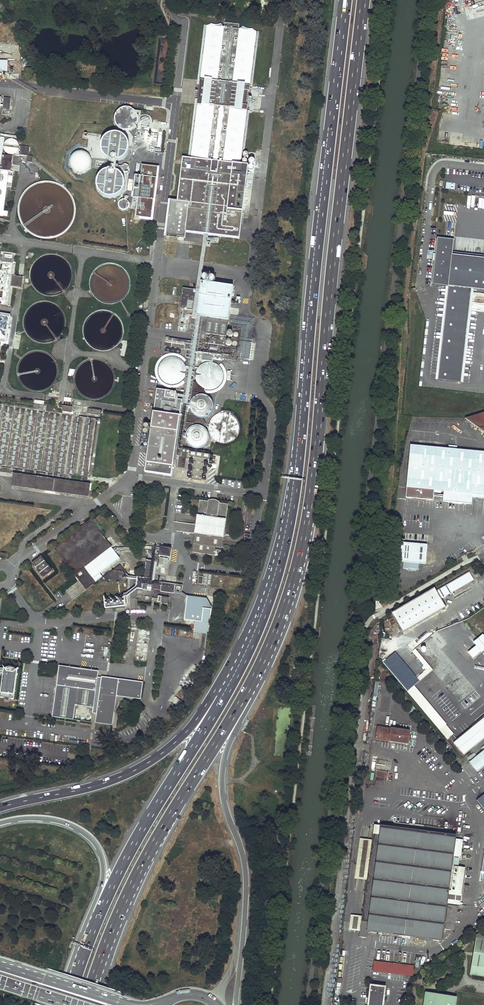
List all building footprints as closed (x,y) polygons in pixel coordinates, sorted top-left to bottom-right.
[(254,30),(205,25),(190,158),(182,158),(177,201),(173,201),(170,230),(167,230),(167,233),(178,234),(177,237),(185,238),(186,232),(239,238),(247,165),(239,164),(254,30)] [(8,60),(0,59),(0,71),(8,71),(8,60)] [(119,127),(122,129),(125,130),(128,131),(131,130),(134,128),(136,126),(138,123),(138,119),(138,116),(136,112),(133,110),(130,108),(126,108),(123,109),(120,111),(117,113),(116,117),(116,121),(117,124),(119,127)] [(145,131),(145,139),(147,139),(148,152),(163,152),(162,131),(145,131)] [(117,161),(121,160),(125,159),(127,156),(129,153),(131,149),(131,145),(130,142),(128,138),(125,136),(121,134),(117,133),(113,133),(110,135),(106,137),(104,141),(103,145),(103,149),(104,153),(106,156),(109,159),(113,160),(117,161)] [(12,139),(11,139),(10,140),(8,140),(7,141),(6,143),(5,145),(5,147),(5,148),(6,150),(6,151),(7,151),(7,152),(9,153),(11,154),(12,154),(14,153),(16,153),(17,152),(18,151),(19,149),(19,147),(19,146),(19,144),(18,143),(17,142),(17,141),(15,140),(14,140),(12,139)] [(20,155),(28,156),(29,147),(21,146),(20,155)] [(11,171),(11,170),(11,165),(12,157),(3,155),(1,165),(0,165),(0,170),(11,171)] [(154,220),(159,165),(143,164),(142,174),(135,174),(133,196),(139,197),(137,218),(154,220)] [(99,183),(99,187),(101,191),(104,194),(107,196),(112,197),(116,196),(120,195),(123,192),(125,188),(126,183),(126,179),(123,175),(120,172),(116,170),(111,169),(107,170),(104,172),(101,175),(99,179),(99,183)] [(119,206),(128,209),(130,200),(123,199),(124,196),(121,195),(119,206)] [(437,238),(436,254),(435,262),(432,285),(446,286),(448,287),(438,380),(461,382),(471,289),(474,289),(483,291),(483,259),(452,255),(453,252),(454,240),(437,238)] [(21,287),(22,278),(18,277),(14,276),(12,276),(11,286),(12,286),(21,287)] [(172,278),(171,285),(180,286),(181,278),(172,278)] [(184,437),(186,438),(187,441),(188,445),(190,447),(194,449),(198,449),(201,449),(204,447),(206,445),(208,441),(208,436),(205,431),(202,428),(197,427),(194,428),(189,431),(187,434),(184,434),(186,422),(196,423),(196,424),(198,425),(199,420),(196,420),(186,419),(188,407),(191,407),(192,410),(195,415),(199,417),(201,417),(207,416),(209,415),(211,412),(213,408),(213,405),(212,402),(211,400),(208,397),(204,396),(205,389),(204,389),(195,384),(192,384),(192,378),(197,379),(199,384),(203,387),(205,388),(210,389),(215,388),(219,385),(221,381),(222,378),(222,373),(220,369),(216,365),(213,364),(209,363),(206,364),(203,365),(200,368),(194,367),(195,360),(222,363),(223,358),(236,360),(240,330),(228,328),(234,287),(201,282),(200,291),(183,289),(180,309),(197,312),(193,342),(166,338),(165,346),(192,350),(190,367),(184,366),(182,362),(178,359),(173,358),(170,358),(166,360),(162,363),(161,366),(160,371),(160,374),(162,378),(164,381),(168,383),(172,383),(176,383),(181,381),(184,377),(188,378),(187,383),(181,382),(178,384),(177,386),(187,387),(185,400),(181,399),(180,396),(177,393),(173,392),(170,392),(168,392),(164,394),(161,398),(160,401),(160,405),(161,407),(164,411),(166,412),(169,413),(172,413),(176,412),(178,411),(183,411),(180,434),(177,433),(176,429),(173,425),(171,423),(167,422),(162,423),(158,425),(156,429),(155,433),(156,437),(159,441),(163,443),(165,444),(169,443),(172,442),(174,440),(176,436),(180,437),(178,451),(171,450),(170,454),(157,452),(158,450),(150,449),(147,463),(185,469),(187,459),(190,459),(190,457),(195,458),(192,479),(201,480),(205,459),(210,460),(210,454),(191,451),(191,449),(182,447),(184,437)] [(471,289),(461,382),(463,383),(474,289),(471,289)] [(11,313),(0,312),(0,340),(8,341),(11,313)] [(483,431),(483,413),(466,418),(483,431)] [(405,486),(442,490),(442,500),(471,503),(471,497),(472,493),(483,494),(483,451),(409,443),(405,486)] [(88,496),(90,484),(14,473),(12,486),(88,496)] [(169,493),(169,489),(165,488),(161,517),(142,524),(142,525),(142,526),(143,526),(164,518),(167,493),(169,493)] [(188,497),(189,489),(182,488),(181,496),(188,497)] [(111,547),(90,520),(54,548),(80,582),(75,586),(81,594),(95,582),(102,577),(100,573),(119,558),(114,551),(116,550),(150,548),(160,550),(159,556),(160,556),(158,565),(167,566),(168,557),(170,557),(172,548),(160,547),(151,546),(116,547),(113,549),(111,547)] [(222,548),(223,539),(195,534),(192,552),(215,555),(216,547),(222,548)] [(399,541),(397,560),(423,562),(425,543),(399,541)] [(43,578),(52,571),(41,556),(32,563),(43,578)] [(152,581),(155,562),(147,560),(143,589),(151,590),(153,591),(153,589),(167,591),(168,583),(152,581)] [(129,577),(120,566),(109,574),(108,572),(103,576),(105,577),(103,578),(108,584),(112,580),(117,586),(129,577)] [(436,591),(441,599),(473,580),(469,571),(436,591)] [(182,592),(183,585),(175,584),(174,591),(182,592)] [(436,591),(434,587),(391,612),(403,632),(445,607),(441,599),(436,591)] [(187,595),(185,620),(196,621),(195,632),(210,634),(213,598),(187,595)] [(167,634),(179,636),(180,630),(168,628),(167,634)] [(482,653),(483,651),(483,636),(483,635),(474,643),(476,646),(481,652),(482,653)] [(415,647),(418,644),(413,637),(410,640),(415,647)] [(481,652),(476,646),(469,653),(474,658),(481,652)] [(383,662),(407,691),(414,685),(415,684),(391,655),(383,662)] [(3,672),(0,696),(14,698),(17,669),(16,669),(16,668),(15,668),(14,667),(13,667),(11,666),(9,666),(7,667),(5,668),(4,667),(4,668),(0,667),(0,672),(3,672)] [(141,699),(143,682),(118,678),(117,683),(105,681),(101,681),(103,672),(69,667),(67,679),(58,677),(52,716),(73,719),(77,691),(78,688),(92,690),(92,693),(94,693),(94,694),(99,695),(98,703),(96,718),(113,720),(116,696),(141,699)] [(414,685),(407,691),(423,710),(430,704),(414,685)] [(78,688),(77,691),(81,692),(81,696),(86,697),(86,701),(91,702),(98,703),(99,695),(94,694),(94,693),(92,693),(92,690),(78,688)] [(388,712),(389,696),(381,695),(380,711),(388,712)] [(362,704),(371,705),(371,698),(362,697),(362,704)] [(464,755),(483,739),(483,718),(454,743),(464,755)] [(453,734),(454,734),(446,724),(440,730),(447,739),(450,737),(449,737),(453,734)] [(378,727),(376,739),(408,744),(410,731),(378,727)] [(470,762),(479,772),(483,767),(483,751),(470,762)] [(375,771),(375,782),(388,782),(387,771),(375,771)] [(362,916),(360,930),(361,930),(361,937),(367,938),(368,931),(381,933),(380,942),(426,948),(427,939),(443,941),(445,929),(455,930),(458,906),(449,905),(446,923),(448,904),(461,905),(463,894),(449,892),(450,888),(453,888),(453,890),(463,891),(465,881),(456,880),(456,879),(451,879),(452,875),(455,876),(456,874),(452,873),(457,836),(407,829),(407,824),(395,822),(395,827),(374,824),(372,840),(367,880),(362,916)] [(361,838),(356,878),(367,880),(372,840),(361,838)] [(457,840),(454,858),(460,858),(463,841),(457,840)] [(351,914),(349,930),(360,931),(360,930),(362,916),(351,914)] [(477,935),(470,975),(483,977),(483,931),(482,931),(477,935)] [(374,961),(373,971),(414,975),(415,966),(374,961)] [(368,1004),(383,1004),(385,987),(371,985),(368,1004)] [(426,993),(424,1004),(456,1004),(457,998),(426,993)]
